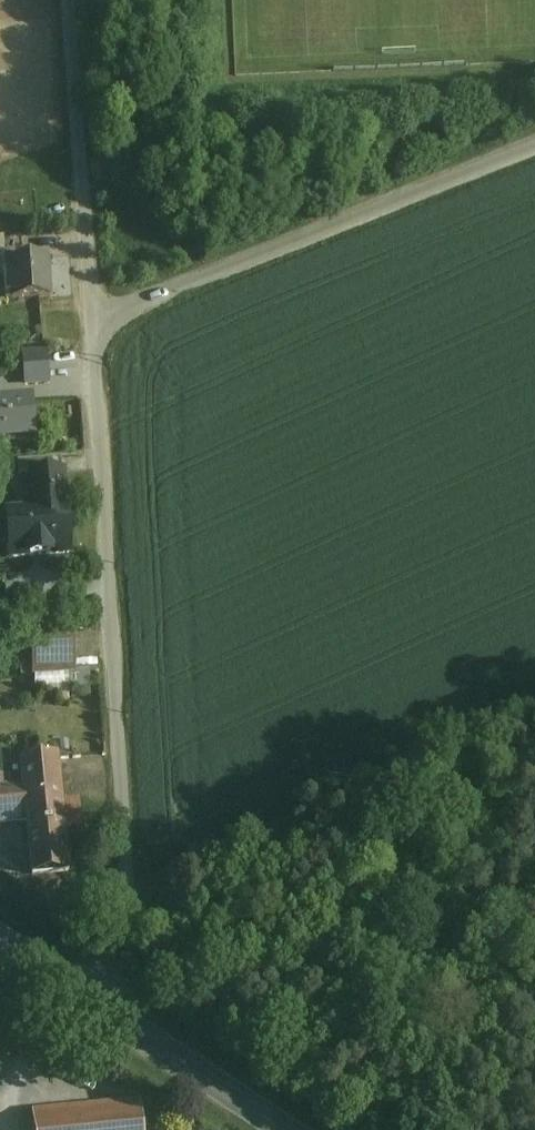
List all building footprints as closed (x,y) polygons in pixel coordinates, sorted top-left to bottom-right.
[(58,256),(60,296),(73,295),(71,256),(58,256)] [(46,259),(9,262),(10,286),(4,287),(4,296),(11,295),(12,301),(49,298),(46,259)] [(46,354),(23,356),(24,371),(47,369),(46,354)] [(47,369),(24,371),(26,386),(48,383),(47,369)] [(33,441),(30,404),(0,406),(0,444),(33,441)] [(60,460),(15,463),(16,477),(38,475),(61,473),(60,460)] [(40,512),(9,514),(13,559),(68,555),(61,473),(38,475),(40,512)] [(72,629),(32,632),(33,647),(34,668),(73,666),(72,629)] [(32,632),(18,632),(18,648),(33,647),(32,632)] [(21,763),(23,792),(0,794),(0,823),(26,821),(31,876),(67,872),(63,829),(60,803),(56,760),(21,763)] [(75,802),(60,803),(63,829),(78,827),(75,802)] [(138,1105),(32,1116),(34,1129),(141,1129),(138,1105)]
